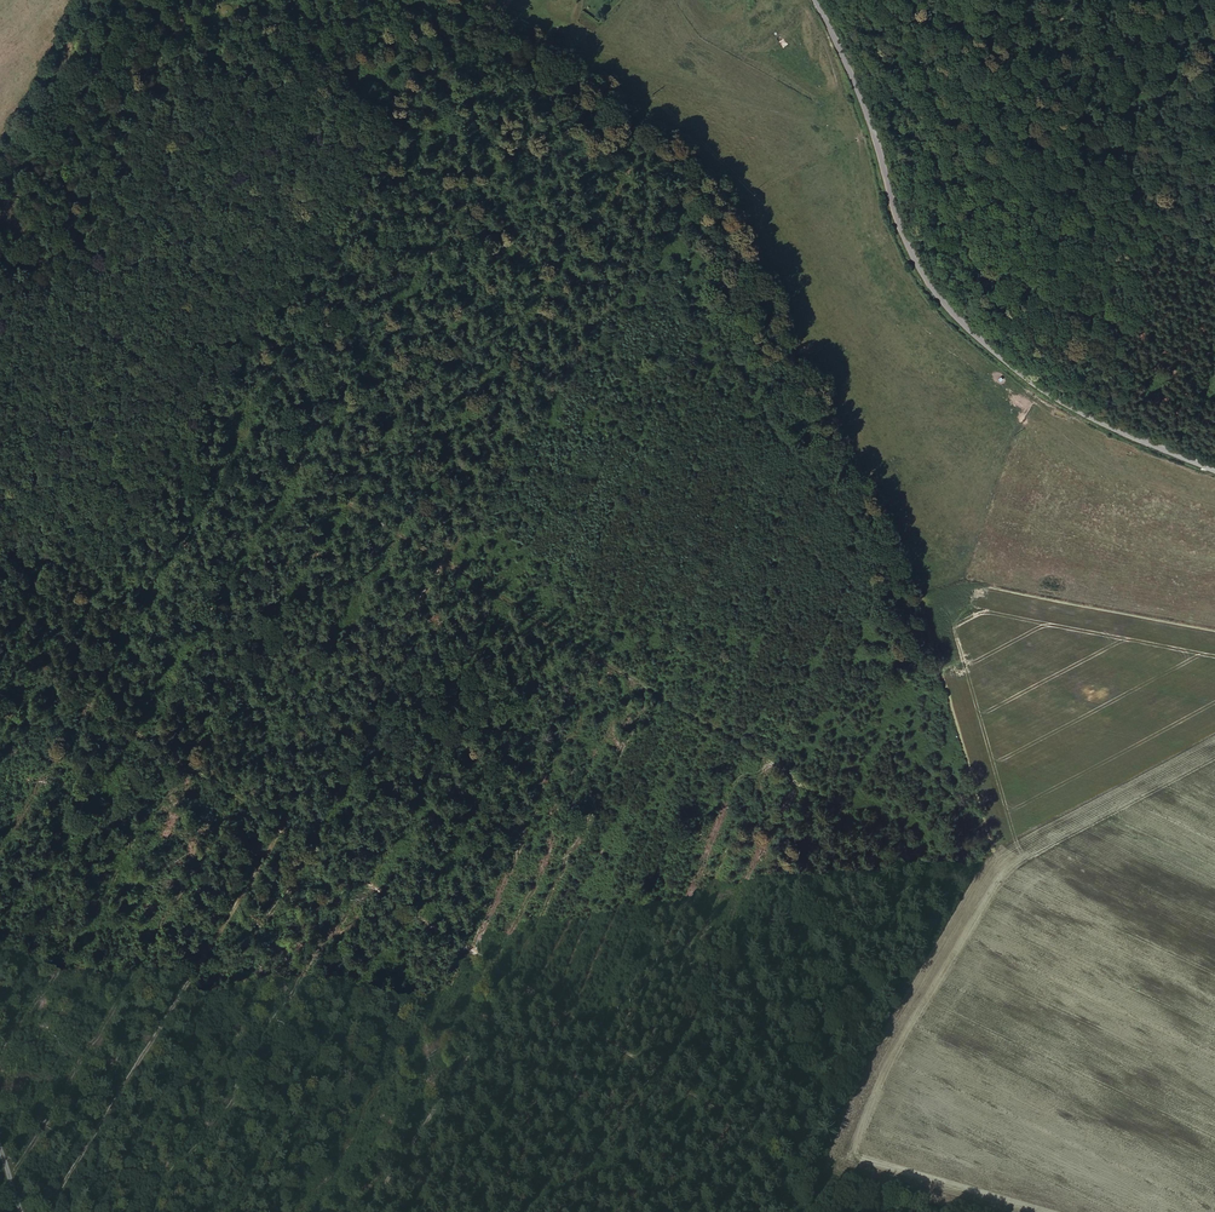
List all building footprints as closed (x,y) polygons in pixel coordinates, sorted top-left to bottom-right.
[(1150,673),(1140,668),(1137,675),(1147,679),(1150,673)]
